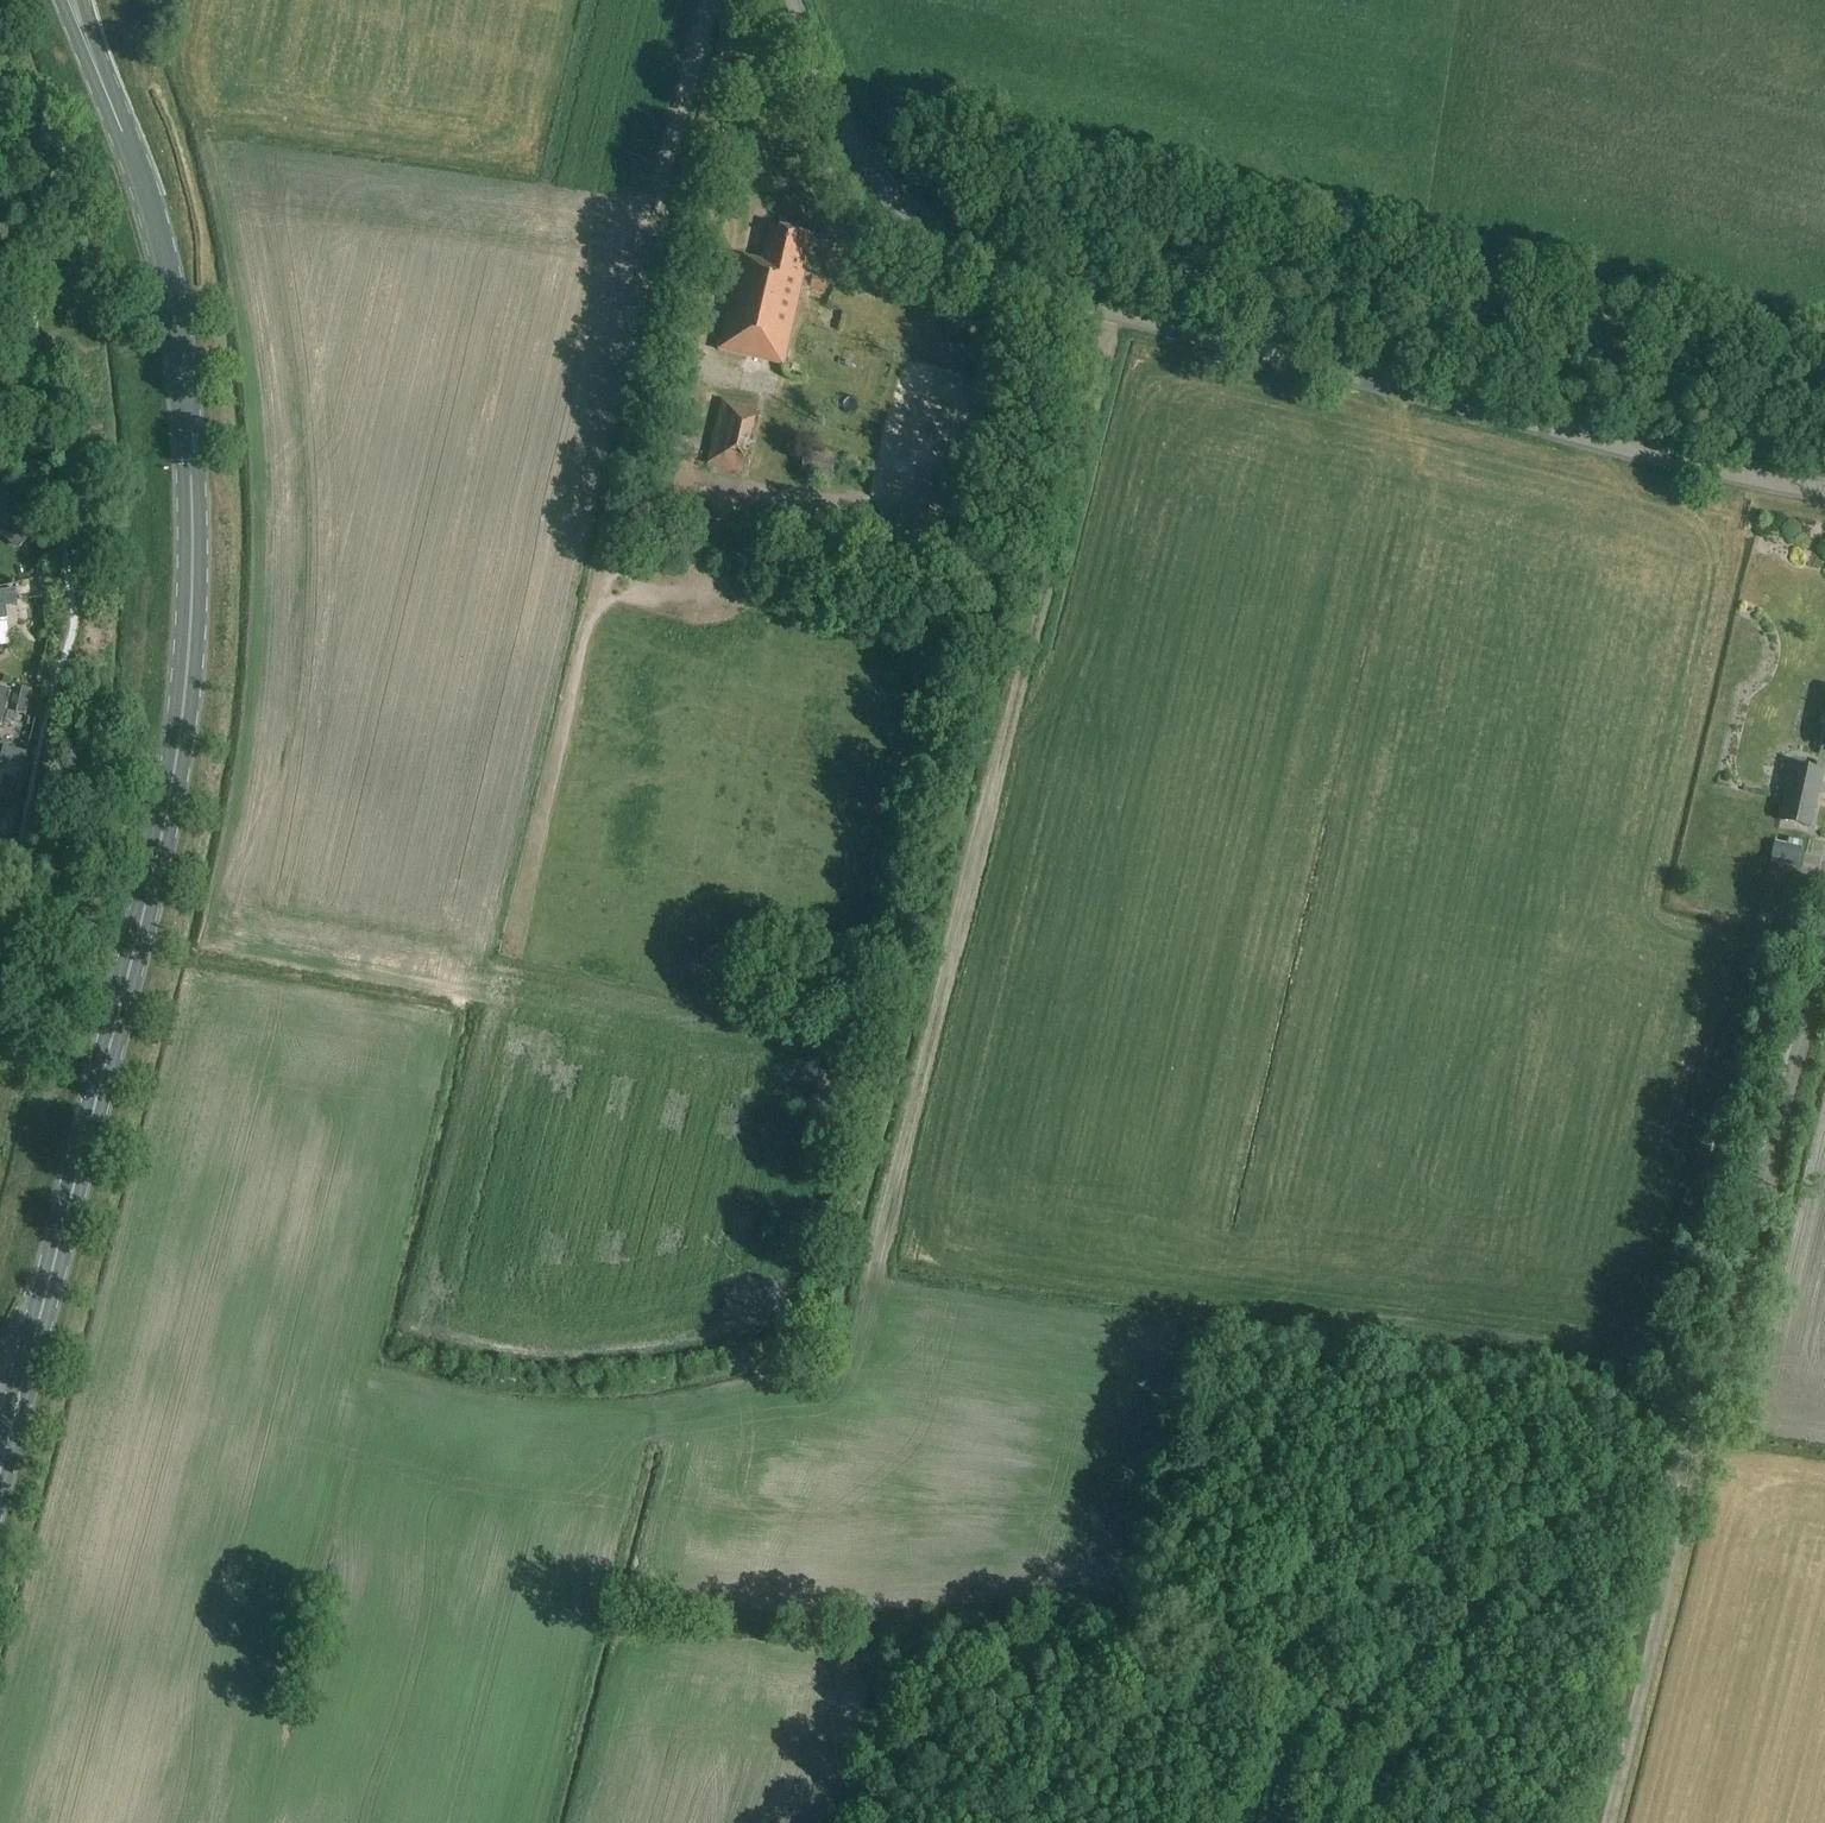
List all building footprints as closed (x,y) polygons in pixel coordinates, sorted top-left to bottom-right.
[(800,290),(804,274),(799,273),(808,235),(770,227),(761,262),(738,257),(717,351),(783,366),(800,290)] [(827,281),(804,274),(800,290),(809,292),(810,290),(824,294),(827,281)] [(756,409),(721,400),(706,465),(741,473),(756,409)] [(837,456),(806,448),(800,471),(831,479),(837,456)] [(11,520),(0,510),(0,531),(0,532),(11,520)] [(8,619),(6,608),(17,606),(15,589),(0,591),(0,620),(8,619)] [(10,691),(0,689),(0,727),(10,691)] [(18,707),(31,710),(36,692),(22,689),(18,707)] [(6,756),(28,761),(31,747),(10,743),(6,756)] [(1822,772),(1792,766),(1779,822),(1809,828),(1822,772)] [(5,812),(3,821),(15,824),(17,815),(5,812)] [(1769,862),(1797,868),(1801,848),(1774,842),(1769,862)]
